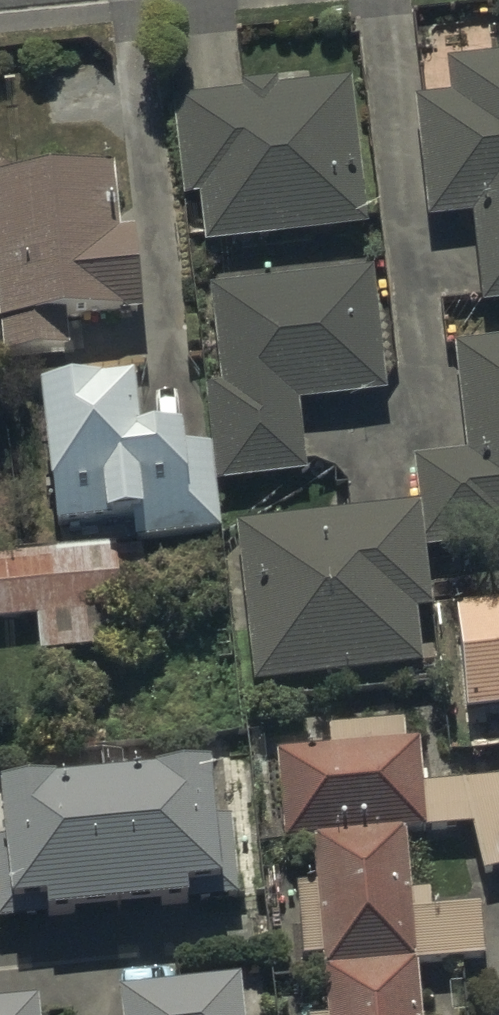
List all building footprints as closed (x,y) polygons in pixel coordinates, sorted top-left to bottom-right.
[(453,66),(457,102),(422,106),(435,222),(478,217),(487,310),(498,309),(498,61),(453,66)] [(243,96),(175,104),(186,201),(204,199),(210,247),(370,230),(354,85),(282,93),(281,85),(243,89),(243,96)] [(0,180),(0,361),(66,354),(63,323),(140,315),(132,233),(118,234),(111,168),(0,180)] [(377,273),(213,292),(225,390),(210,392),(216,451),(220,483),(221,487),(312,476),(304,410),(392,399),(377,273)] [(424,505),(429,556),(498,549),(498,344),(460,348),(471,456),(419,461),(424,505)] [(144,390),(41,400),(55,535),(138,526),(140,544),(225,535),(220,483),(216,451),(190,453),(189,439),(149,443),(144,390)] [(424,505),(238,525),(257,691),(428,671),(422,617),(438,615),(429,556),(424,505)] [(0,557),(0,627),(38,624),(41,657),(129,649),(120,547),(0,557)] [(460,614),(470,718),(498,716),(498,610),(460,614)] [(282,758),(291,845),(316,842),(408,833),(479,830),(488,875),(498,873),(498,785),(431,789),(426,743),(411,744),(409,726),(333,734),(335,752),(282,758)] [(9,797),(13,844),(0,845),(0,927),(243,903),(235,820),(223,821),(219,775),(9,797)] [(408,833),(316,842),(320,890),(299,891),(305,963),(325,962),(328,977),(421,969),(492,963),(488,908),(436,912),(434,896),(413,898),(408,833)] [(328,977),(331,1014),(425,1014),(421,969),(328,977)] [(128,1007),(129,1014),(249,1014),(247,995),(128,1007)]
